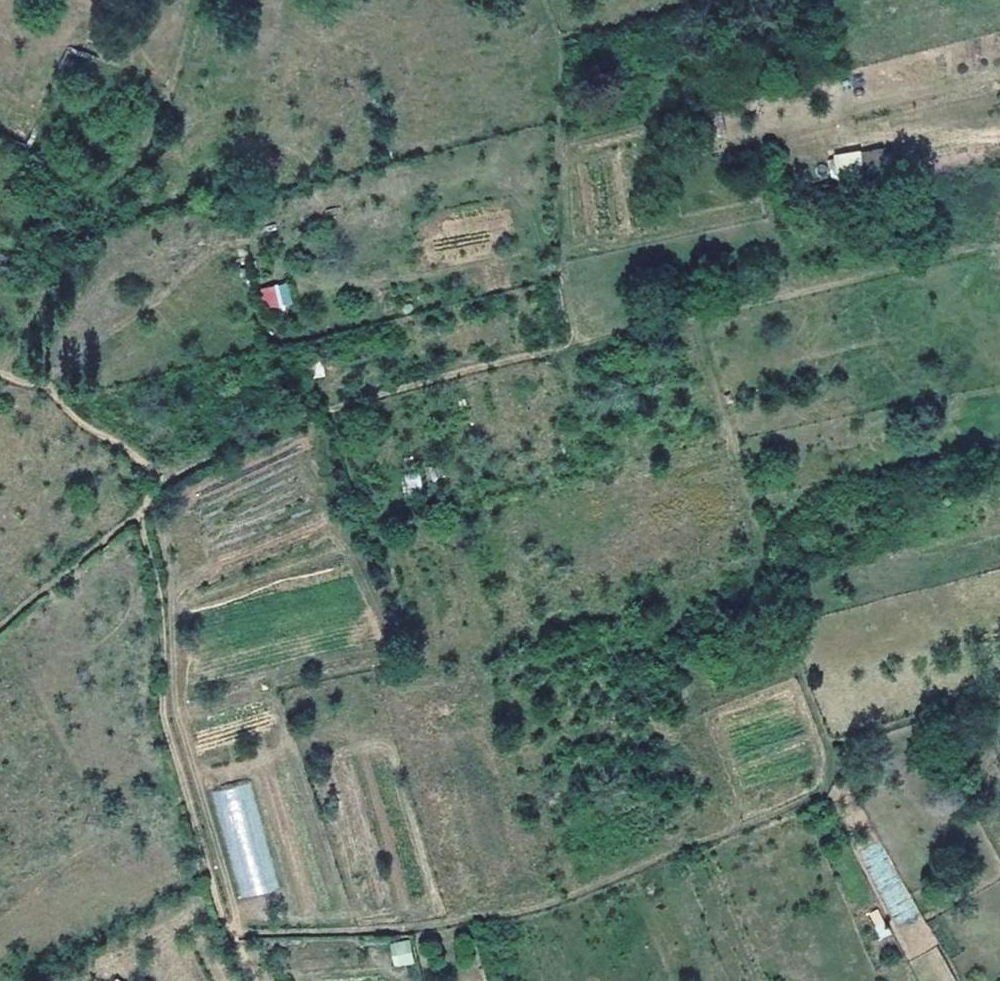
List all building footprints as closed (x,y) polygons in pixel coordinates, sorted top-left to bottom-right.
[(882,148),(859,153),(864,173),(884,168),(882,148)] [(859,153),(834,157),(837,178),(864,173),(859,153)] [(274,286),(263,289),(269,312),(279,309),(274,286)] [(420,472),(406,475),(409,493),(423,489),(420,472)] [(234,899),(273,892),(255,783),(216,789),(234,899)] [(389,943),(394,967),(414,963),(409,939),(389,943)]
